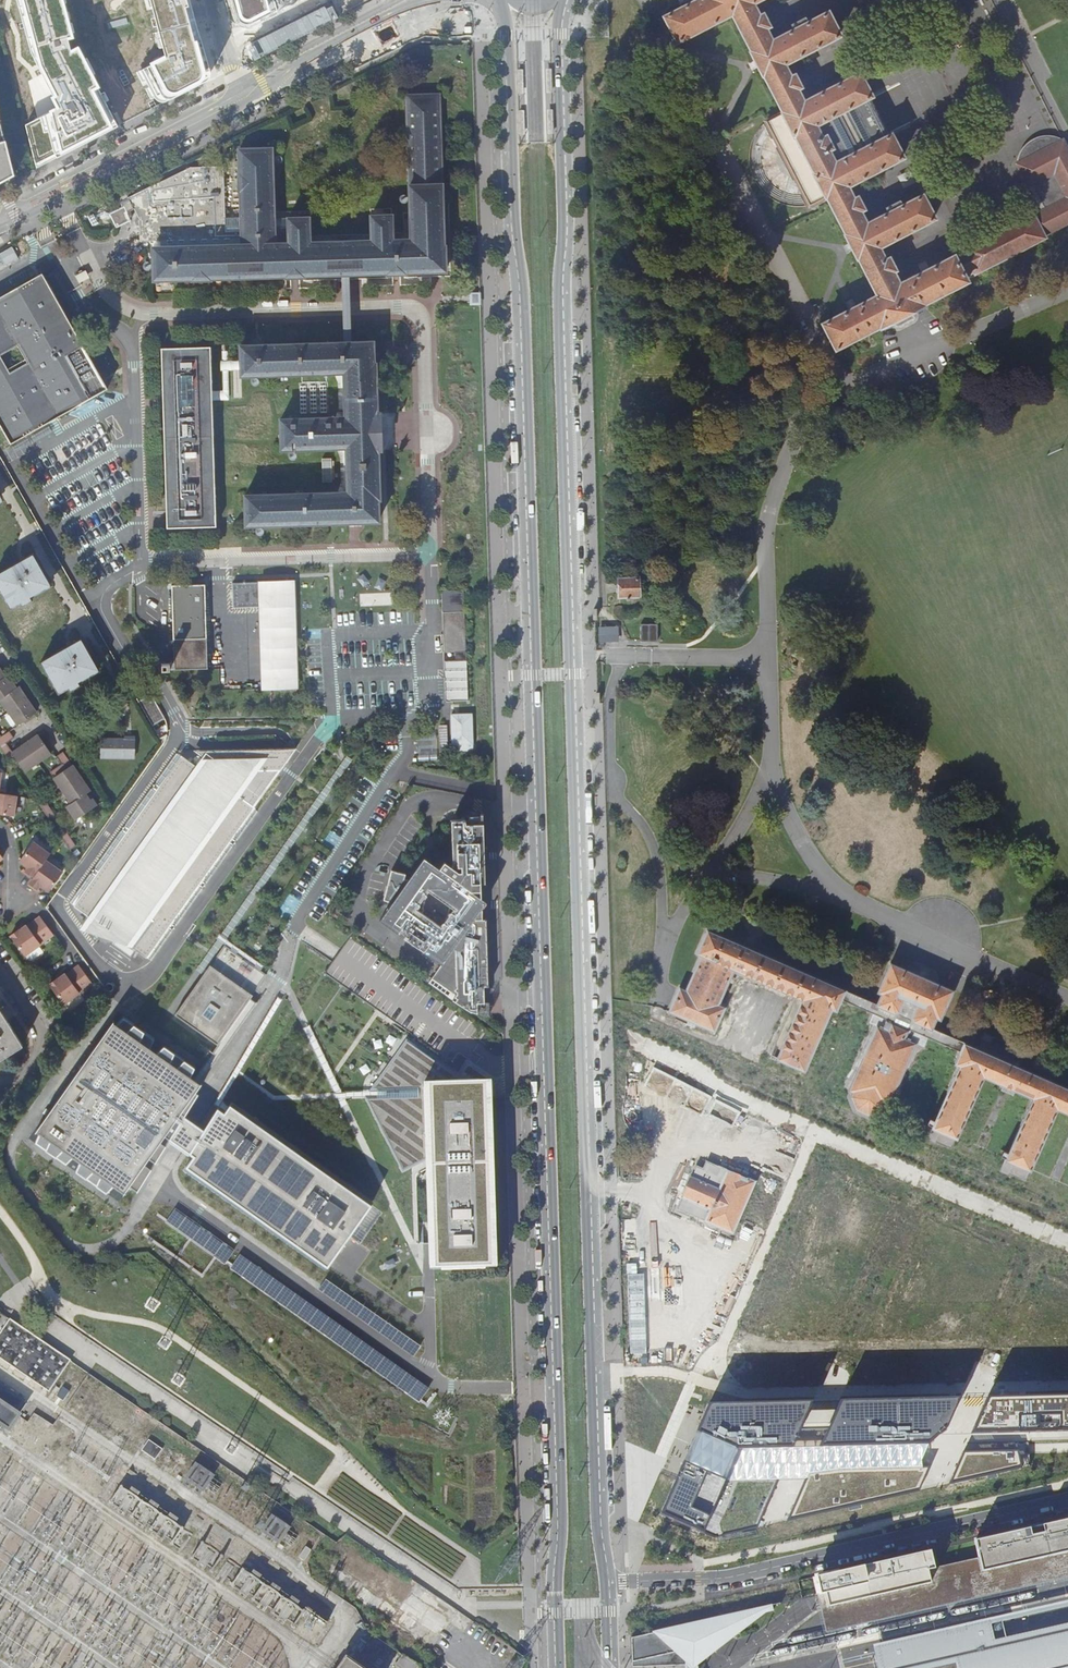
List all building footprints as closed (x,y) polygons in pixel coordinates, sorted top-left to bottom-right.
[(30,49),(53,94),(50,112),(26,124),(37,169),(119,125),(78,45),(72,49),(67,33),(71,32),(63,0),(18,0),(30,49)] [(190,0),(152,0),(167,54),(143,66),(158,97),(163,99),(170,99),(211,78),(190,0)] [(240,28),(295,0),(233,0),(240,28)] [(254,58),(353,11),(348,0),(341,0),(339,1),(338,0),(331,0),(246,41),(254,58)] [(663,17),(676,43),(731,14),(751,52),(749,52),(761,76),(762,75),(782,113),(765,122),(808,206),(826,197),(845,235),(844,236),(856,259),(857,258),(876,295),(821,324),(835,349),(879,326),(879,327),(923,305),(922,304),(965,282),(963,277),(973,272),(974,274),(1044,238),(1044,236),(1067,224),(1067,149),(1063,140),(1045,149),(1043,145),(1032,150),(1035,155),(1016,164),(1028,188),(1029,187),(1037,184),(1048,205),(1032,213),(961,249),(962,252),(953,257),(953,256),(897,285),(890,272),(894,270),(888,258),(884,260),(877,248),(932,220),(938,217),(938,216),(926,193),(921,196),(905,204),(889,212),(865,224),(859,211),(863,209),(856,197),(852,199),(846,186),(906,156),(894,133),(888,136),(833,164),(827,151),(831,149),(825,137),(821,139),(815,126),(874,95),(862,72),(803,102),(796,89),(799,87),(794,76),(790,78),(783,65),(843,34),(831,10),(810,21),(794,29),(771,41),(764,28),(768,26),(762,15),(758,17),(751,4),(758,0),(697,0),(663,17)] [(791,23),(794,29),(810,21),(807,15),(791,23)] [(152,246),(153,279),(191,278),(192,279),(210,279),(210,277),(285,275),(285,277),(304,276),(304,275),(341,274),(349,274),(387,273),(387,274),(406,274),(406,272),(445,271),(444,245),(443,245),(440,94),(407,95),(411,239),(393,240),(392,215),(371,215),(372,240),(310,242),(309,217),(288,218),(288,242),(274,242),(272,147),(238,148),(239,191),(240,191),(241,244),(152,246)] [(888,136),(868,99),(815,126),(821,139),(825,137),(831,149),(827,151),(833,164),(888,136)] [(14,174),(0,120),(0,182),(14,174)] [(192,165),(132,194),(138,215),(138,240),(225,237),(224,166),(222,164),(192,165)] [(905,185),(916,180),(911,170),(900,175),(905,185)] [(1037,184),(1029,187),(1040,209),(1048,205),(1037,184)] [(885,206),(889,212),(905,204),(901,198),(885,206)] [(0,253),(0,256),(5,265),(19,257),(13,245),(0,253)] [(0,298),(0,423),(11,443),(108,388),(105,384),(42,273),(0,298)] [(349,274),(341,274),(343,342),(351,341),(349,274)] [(343,342),(239,345),(241,375),(343,372),(345,416),(280,418),(281,449),(345,447),(347,491),(244,494),(245,525),(378,521),(377,499),(379,498),(378,450),(380,450),(379,412),(377,411),(375,362),(373,362),(372,341),(351,341),(343,342)] [(211,391),(209,346),(160,347),(161,393),(162,423),(165,511),(166,525),(215,524),(211,391)] [(300,380),(301,404),(328,404),(327,380),(300,380)] [(0,573),(0,586),(12,607),(22,602),(23,605),(32,600),(31,596),(51,585),(34,556),(21,563),(20,562),(0,573)] [(616,579),(617,598),(635,597),(634,578),(616,579)] [(300,687),(297,579),(234,580),(234,606),(261,605),(262,688),(300,687)] [(205,582),(171,584),(174,661),(169,661),(169,662),(163,662),(164,668),(171,668),(171,669),(208,668),(205,582)] [(466,661),(464,591),(443,591),(443,593),(445,662),(466,661)] [(597,627),(597,643),(617,642),(616,626),(597,627)] [(657,627),(639,626),(639,642),(656,642),(657,627)] [(68,646),(42,661),(60,692),(70,686),(72,689),(80,685),(79,681),(99,670),(83,640),(69,648),(68,646)] [(466,661),(445,662),(446,702),(451,701),(467,701),(466,661)] [(2,699),(20,724),(39,712),(21,686),(19,688),(15,681),(12,683),(10,680),(0,665),(0,700),(2,699)] [(148,680),(134,688),(136,693),(151,686),(148,680)] [(472,752),(470,714),(451,715),(452,753),(472,752)] [(11,761),(16,757),(27,772),(53,754),(40,735),(15,753),(8,743),(16,738),(11,731),(4,736),(0,731),(0,746),(11,761)] [(135,740),(103,737),(101,754),(127,756),(127,757),(135,758),(136,746),(134,746),(135,740)] [(100,869),(74,905),(146,957),(254,807),(236,794),(253,770),(281,770),(297,749),(249,749),(195,750),(207,759),(206,760),(202,766),(201,768),(182,755),(100,869)] [(93,791),(66,751),(59,756),(64,763),(52,771),(74,803),(69,807),(79,821),(100,806),(94,798),(92,800),(90,797),(88,794),(93,791)] [(202,766),(206,760),(203,759),(202,757),(201,756),(200,755),(199,755),(198,755),(196,755),(195,756),(194,758),(194,760),(194,761),(195,763),(196,763),(198,764),(199,764),(200,764),(202,766)] [(39,789),(33,794),(51,820),(57,815),(39,789)] [(14,815),(17,795),(0,793),(0,813),(14,815)] [(467,817),(453,817),(454,863),(446,858),(442,865),(458,877),(446,894),(431,884),(418,881),(418,879),(406,876),(407,872),(392,868),(385,897),(416,920),(405,934),(421,945),(431,931),(454,948),(433,977),(476,1007),(480,1006),(486,1006),(485,989),(490,988),(490,979),(488,977),(487,964),(485,964),(484,956),(486,954),(487,953),(488,950),(488,948),(488,945),(488,943),(488,940),(487,937),(486,933),(483,924),(481,886),(483,886),(483,879),(484,879),(483,842),(485,842),(484,820),(467,820),(467,817)] [(68,831),(62,836),(71,848),(77,844),(68,831)] [(51,854),(34,842),(20,861),(26,866),(30,869),(26,874),(32,878),(46,860),(51,854)] [(46,860),(32,878),(28,884),(35,889),(38,884),(42,887),(48,891),(62,872),(46,860)] [(10,935),(25,955),(53,934),(39,915),(26,924),(18,930),(17,929),(10,935)] [(842,991),(781,963),(706,931),(695,954),(700,956),(684,991),(678,988),(667,1012),(713,1032),(723,1008),(717,1005),(733,970),(801,1001),(775,1060),(802,1072),(812,1050),(830,1010),(834,1012),(839,1001),(871,1015),(867,1023),(875,1027),(848,1092),(851,1093),(849,1098),(856,1111),(867,1116),(880,1112),(882,1106),(886,1108),(915,1044),(922,1048),(926,1039),(958,1053),(953,1064),(958,1066),(931,1128),(927,1139),(932,1142),(933,1141),(949,1148),(982,1077),(999,1085),(998,1086),(1000,1090),(1008,1094),(1012,1092),(1012,1090),(1030,1098),(1004,1159),(1004,1160),(999,1171),(1006,1174),(1006,1173),(1022,1180),(1027,1169),(1028,1169),(1055,1108),(1067,1114),(1067,1090),(1026,1071),(964,1044),(931,1029),(935,1019),(938,1020),(951,992),(889,964),(876,993),(880,995),(876,1005),(842,989),(842,991)] [(113,1021),(37,1132),(41,1134),(37,1143),(47,1150),(54,1143),(61,1148),(57,1157),(67,1164),(74,1157),(91,1169),(87,1178),(98,1185),(105,1178),(125,1193),(131,1185),(139,1190),(153,1168),(147,1164),(150,1158),(157,1162),(168,1145),(162,1141),(166,1136),(171,1139),(182,1122),(178,1119),(182,1114),(186,1117),(201,1094),(197,1091),(202,1083),(257,1002),(251,997),(253,994),(253,993),(267,973),(224,944),(210,964),(175,1014),(218,1044),(194,1078),(181,1069),(185,1060),(174,1053),(168,1059),(151,1048),(155,1039),(144,1031),(137,1038),(130,1034),(134,1025),(124,1017),(117,1024),(113,1021)] [(49,984),(64,1004),(92,983),(78,964),(67,973),(66,972),(57,979),(57,978),(49,984)] [(24,1046),(0,1009),(0,1061),(24,1046)] [(366,1096),(403,1169),(431,1155),(431,1164),(426,1167),(430,1267),(497,1264),(491,1079),(464,1079),(414,1044),(384,1088),(394,1087),(395,1095),(366,1096)] [(187,1167),(333,1262),(377,1192),(231,1099),(225,1109),(218,1104),(204,1127),(193,1121),(186,1117),(182,1114),(178,1119),(182,1122),(171,1139),(180,1145),(195,1155),(187,1167)] [(754,1184),(703,1162),(700,1170),(694,1167),(680,1199),(681,1199),(676,1210),(732,1235),(754,1184)] [(430,1385),(175,1207),(165,1222),(420,1399),(430,1385)] [(421,1344),(327,1279),(320,1290),(415,1355),(421,1344)] [(10,1321),(0,1335),(0,1359),(48,1392),(69,1362),(10,1321)] [(0,1382),(0,1423),(9,1429),(18,1415),(28,1401),(0,1382)] [(986,1397),(969,1435),(1067,1432),(1067,1395),(986,1397)] [(926,1446),(944,1429),(958,1398),(841,1402),(831,1425),(802,1426),(812,1402),(708,1404),(695,1433),(688,1448),(681,1463),(658,1516),(702,1532),(715,1536),(720,1535),(756,1527),(779,1480),(805,1480),(788,1520),(918,1491),(928,1468),(918,1468),(926,1446)] [(151,1440),(142,1452),(156,1462),(164,1450),(151,1440)] [(963,1456),(951,1484),(1021,1471),(1016,1455),(963,1456)] [(213,1475),(195,1463),(185,1477),(186,1478),(183,1484),(188,1487),(191,1482),(197,1486),(194,1491),(199,1494),(202,1489),(203,1490),(213,1475)] [(110,1506),(177,1540),(186,1523),(119,1488),(110,1506)] [(289,1527),(271,1515),(263,1527),(264,1528),(259,1535),(264,1538),(268,1533),(274,1537),(270,1542),(275,1545),(278,1540),(280,1541),(289,1527)] [(981,1560),(1067,1541),(1067,1523),(977,1543),(981,1560)] [(981,1560),(816,1598),(824,1633),(1067,1576),(1067,1541),(981,1560)] [(305,1546),(298,1557),(304,1560),(311,1550),(305,1546)] [(231,1585),(307,1639),(316,1627),(321,1631),(329,1621),(247,1562),(231,1585)] [(989,1625),(993,1645),(1067,1628),(1067,1607),(989,1625)] [(772,1608),(630,1640),(631,1667),(685,1666),(689,1666),(689,1667),(694,1667),(697,1666),(772,1608)] [(993,1645),(989,1625),(877,1650),(880,1667),(918,1667),(960,1659),(962,1667),(1067,1667),(1067,1628),(993,1645)] [(402,1654),(395,1665),(401,1667),(416,1667),(418,1664),(402,1654)] [(346,1656),(337,1667),(363,1667),(346,1656)] [(960,1659),(918,1667),(962,1667),(960,1659)]
